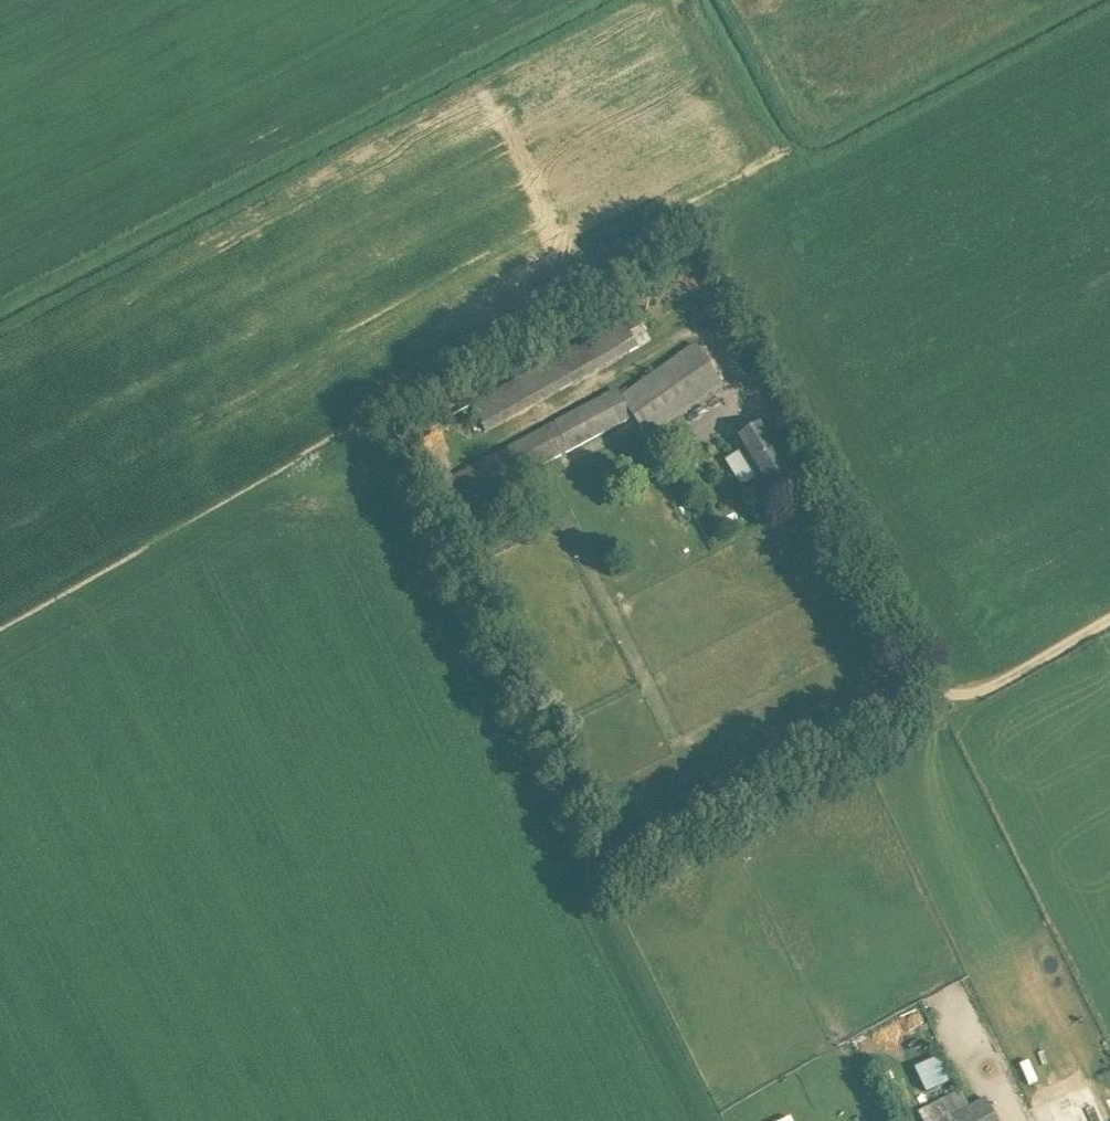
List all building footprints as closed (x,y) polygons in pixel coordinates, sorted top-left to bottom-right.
[(634,310),(622,317),(639,348),(651,341),(634,310)] [(616,390),(422,492),(437,521),(632,417),(647,439),(723,386),(694,345),(620,396),(616,390)] [(797,478),(764,423),(734,441),(767,496),(797,478)] [(951,1073),(940,1055),(915,1069),(925,1088),(951,1073)] [(1051,1120),(1109,1120),(1109,1100),(1101,1078),(1043,1102),(1051,1120)] [(985,1097),(968,1106),(959,1089),(914,1113),(919,1120),(998,1120),(985,1097)]
